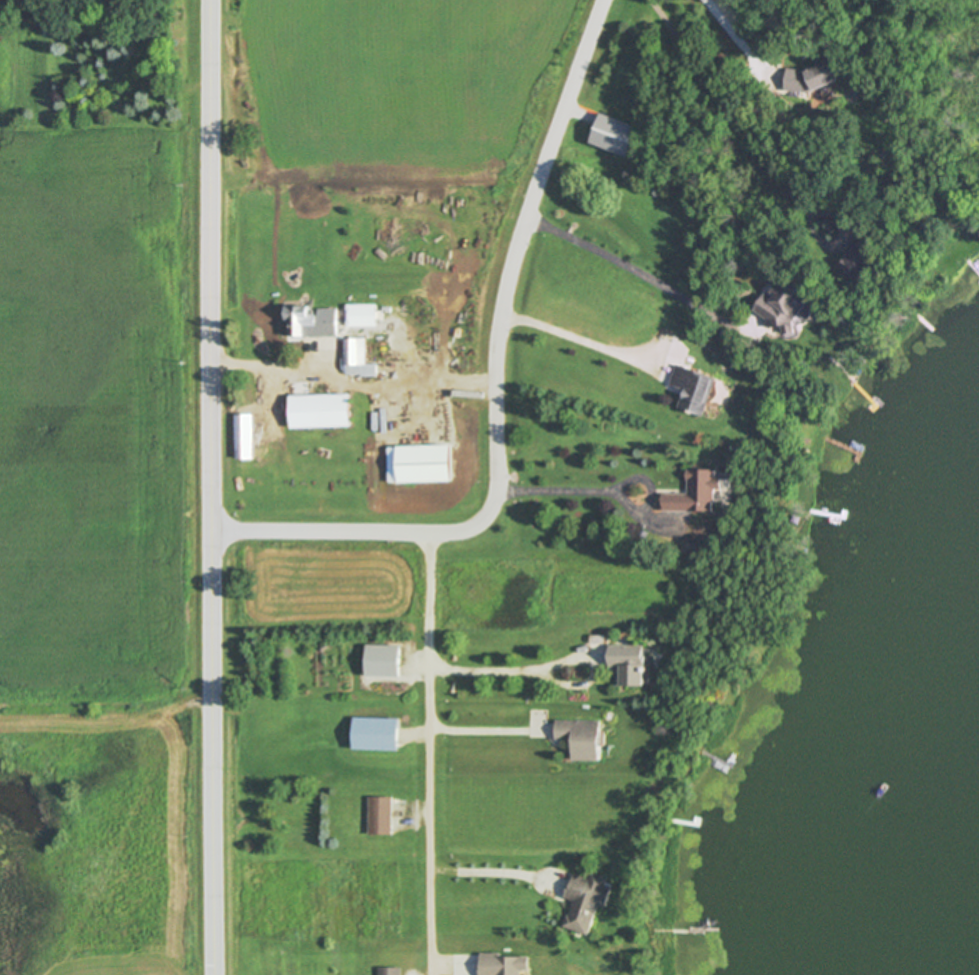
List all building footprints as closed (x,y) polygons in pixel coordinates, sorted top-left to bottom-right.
[(626,159),(635,128),(597,116),(587,146),(626,159)] [(856,283),(870,265),(864,261),(876,247),(862,236),(836,267),(856,283)] [(786,336),(812,295),(784,278),(778,287),(774,284),(767,295),(763,293),(750,313),(786,336)] [(375,305),(345,306),(346,328),(376,328),(375,305)] [(337,337),(337,310),(316,310),(316,314),(308,314),(308,307),(283,307),(283,321),(288,321),(288,338),(337,337)] [(364,340),(344,340),(343,377),(375,377),(375,366),(364,365),(364,340)] [(669,387),(681,391),(676,409),(704,417),(714,378),(674,367),(669,387)] [(288,397),(289,430),(349,428),(348,395),(288,397)] [(234,461),(252,460),(252,415),(234,416),(234,461)] [(385,447),(386,484),(448,483),(447,446),(385,447)] [(713,513),(713,491),(720,491),(720,478),(714,478),(715,471),(686,470),(685,495),(660,494),(660,512),(713,513)] [(398,678),(398,647),(364,646),(364,678),(398,678)] [(616,687),(652,686),(652,672),(644,672),(644,646),(607,647),(607,669),(615,669),(616,687)] [(396,752),(397,720),(351,719),(350,751),(396,752)] [(570,762),(598,762),(599,722),(555,722),(554,741),(570,741),(570,762)] [(392,799),(368,799),(367,837),(391,837),(392,799)] [(562,929),(587,937),(597,907),(602,909),(611,879),(589,873),(587,880),(571,875),(563,900),(570,902),(562,929)] [(499,959),(499,954),(478,955),(479,974),(520,974),(520,973),(527,973),(527,958),(499,959)]
